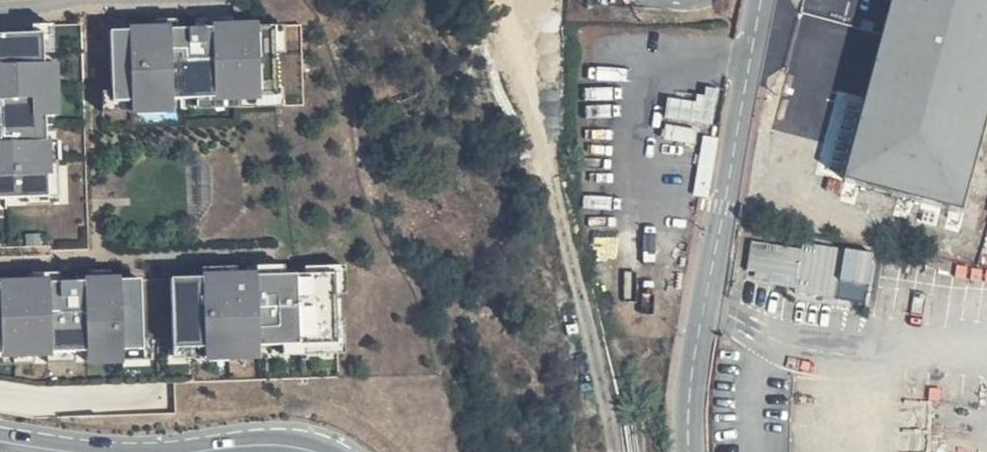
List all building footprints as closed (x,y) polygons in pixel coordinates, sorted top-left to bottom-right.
[(0,28),(0,189),(35,188),(25,28),(0,28)] [(256,28),(97,30),(97,100),(260,95),(256,28)] [(802,253),(752,243),(747,270),(798,280),(795,296),(867,310),(877,258),(804,244),(802,253)] [(317,274),(151,278),(154,351),(320,344),(317,274)] [(0,281),(0,353),(121,352),(117,281),(0,281)]
